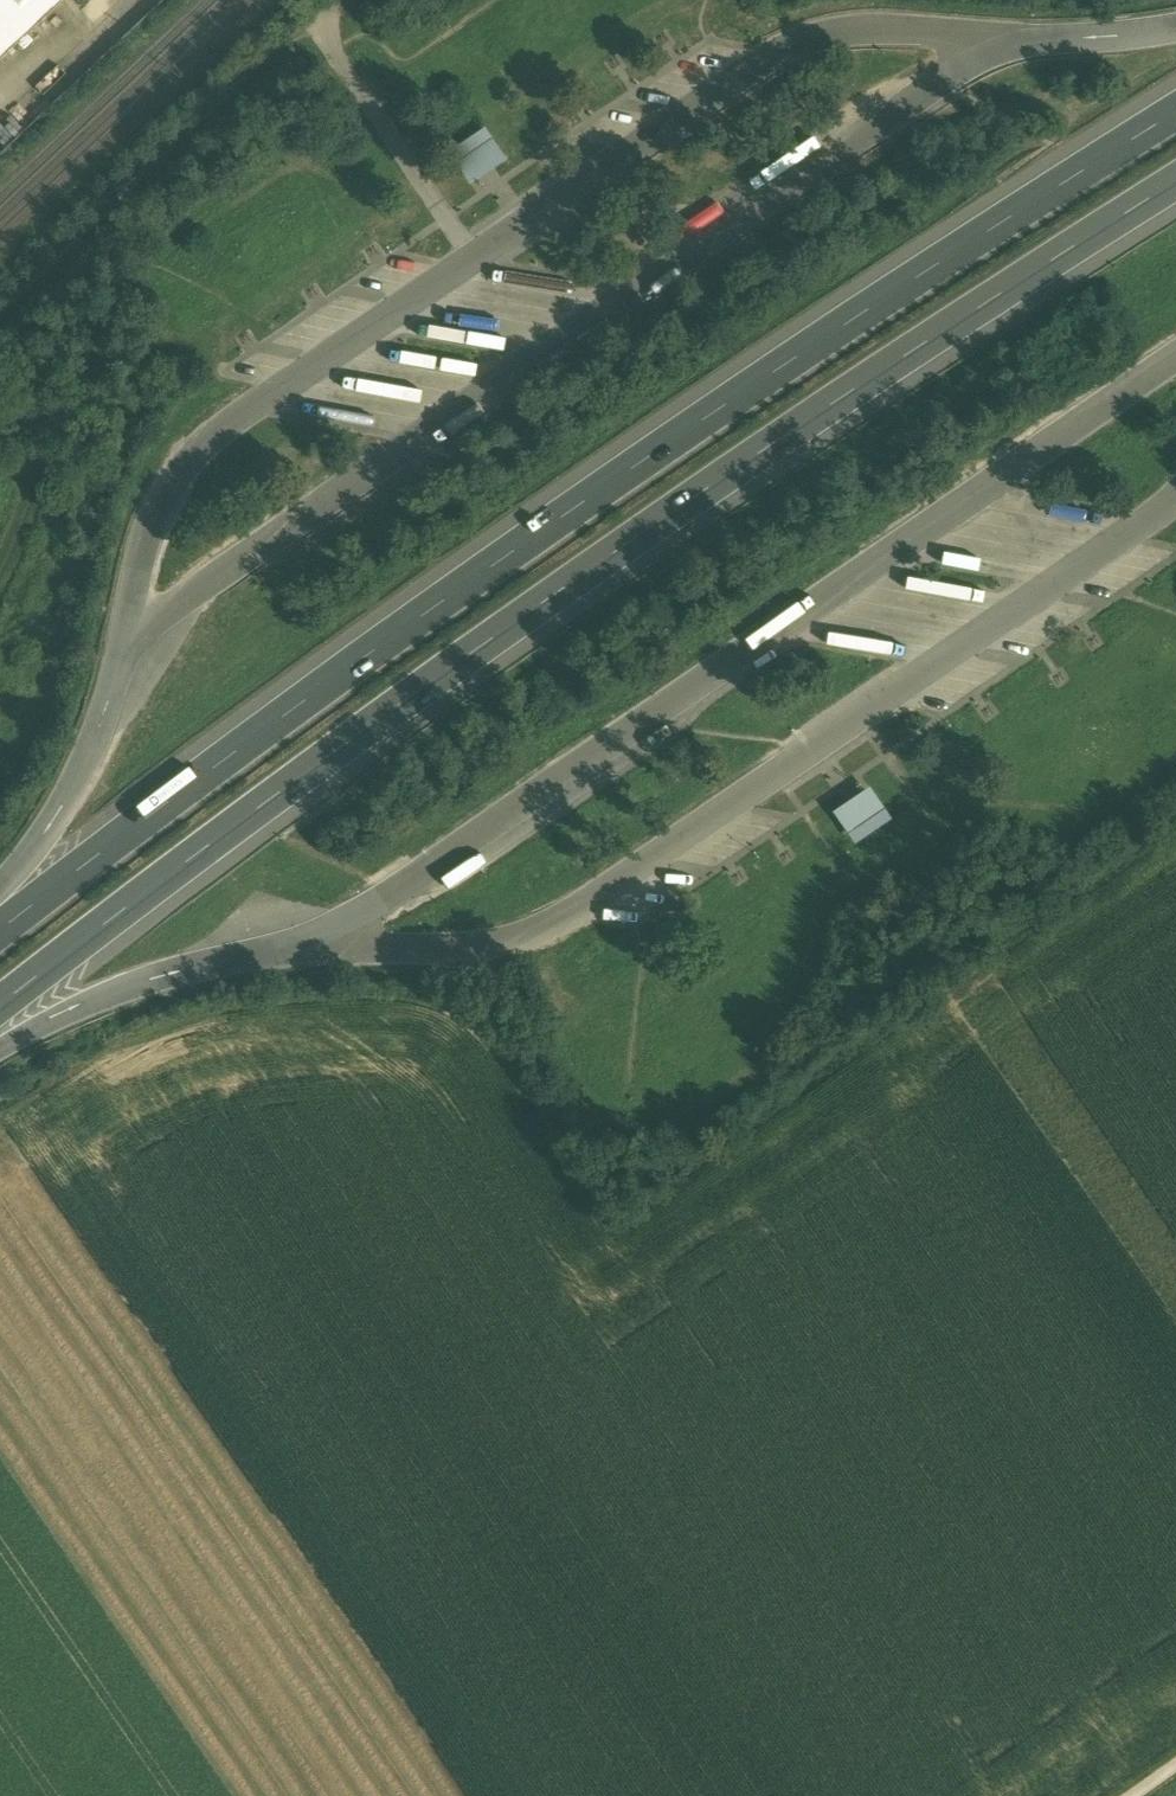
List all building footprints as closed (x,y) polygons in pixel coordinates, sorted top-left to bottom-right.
[(63,0),(0,0),(0,59),(63,0)] [(487,135),(456,156),(472,181),(485,172),(503,160),(487,135)] [(871,792),(834,816),(855,847),(891,823),(871,792)]
